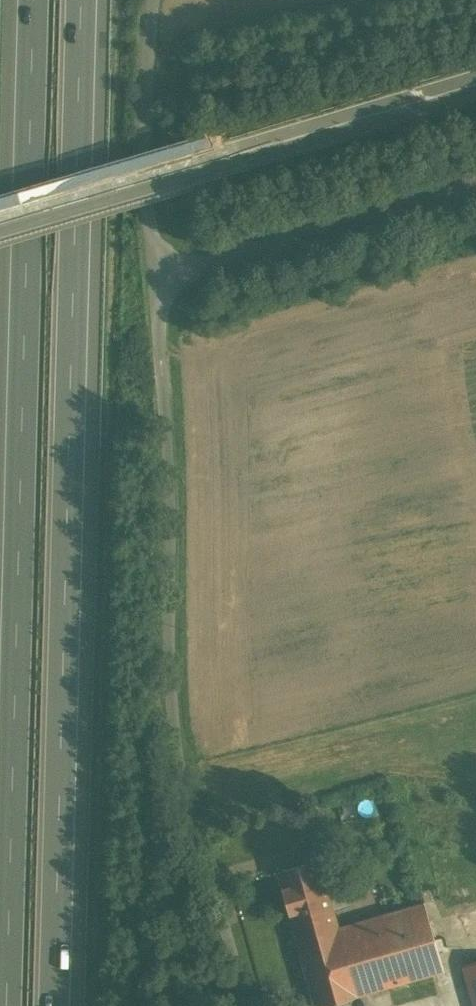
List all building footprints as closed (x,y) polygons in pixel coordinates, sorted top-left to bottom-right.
[(277,872),(295,939),(338,927),(319,860),(277,872)] [(295,939),(314,1005),(320,1005),(443,971),(424,903),(338,927),(295,939)] [(475,1005),(475,961),(463,965),(475,1005)]
